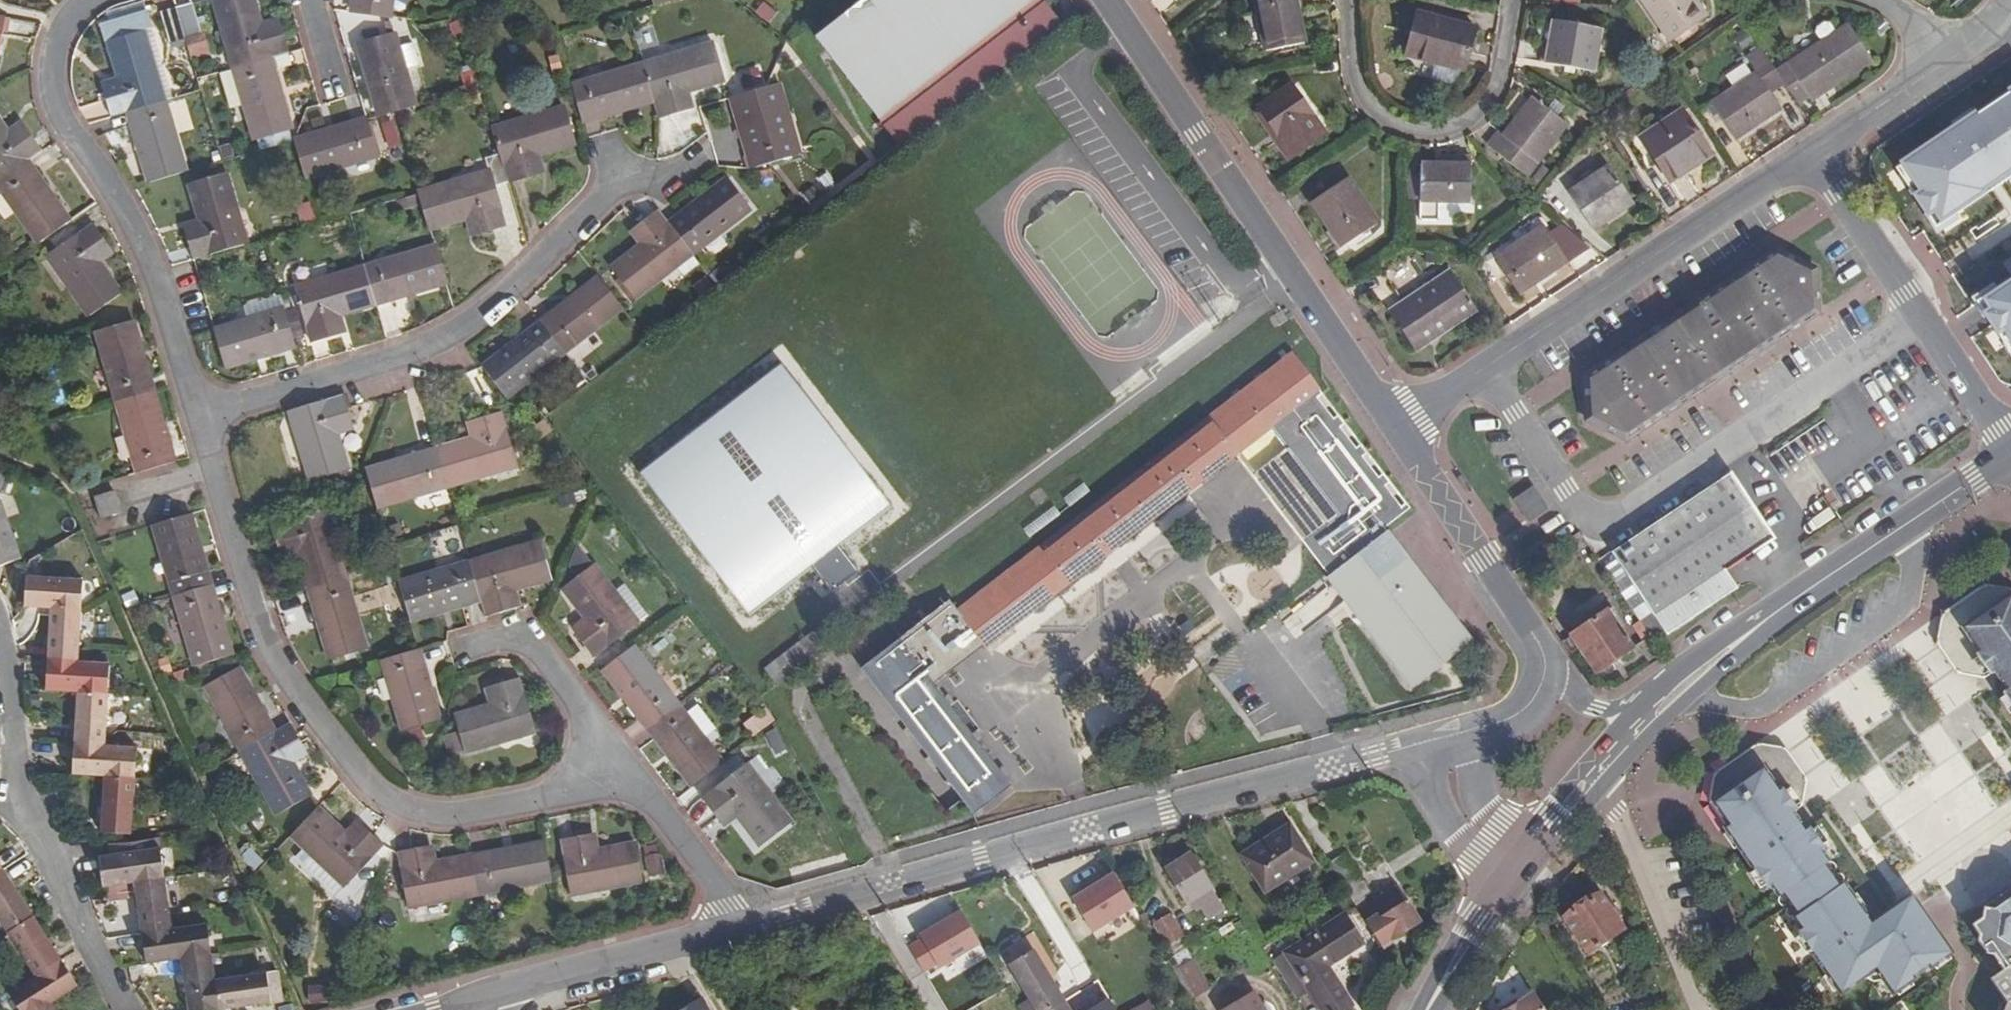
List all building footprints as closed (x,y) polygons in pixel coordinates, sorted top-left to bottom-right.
[(142,0),(134,0),(112,6),(105,10),(108,23),(145,12),(142,0)] [(231,69),(270,58),(286,53),(276,21),(260,25),(253,0),(211,0),(231,69)] [(351,12),(389,17),(391,0),(352,0),(351,12)] [(1060,22),(1043,0),(863,0),(815,37),(899,147),(1060,22)] [(1262,52),(1304,46),(1297,0),(1254,0),(1262,52)] [(1672,43),(1707,19),(1693,0),(1642,0),(1672,43)] [(761,1),(752,13),(766,24),(775,12),(761,1)] [(175,8),(184,39),(200,35),(192,4),(175,8)] [(184,39),(175,8),(159,13),(169,50),(186,46),(184,39)] [(126,113),(158,104),(154,88),(159,87),(143,32),(150,30),(145,12),(108,23),(98,26),(103,44),(106,43),(116,81),(100,86),(109,118),(126,113)] [(1475,29),(1414,14),(1404,56),(1464,72),(1475,29)] [(1600,27),(1554,20),(1547,64),(1592,72),(1600,27)] [(1847,24),(1835,33),(1837,37),(1825,46),(1822,41),(1776,72),(1782,80),(1796,102),(1807,94),(1812,101),(1872,62),(1847,24)] [(1837,37),(1835,33),(1829,24),(1823,24),(1818,27),(1816,33),(1822,41),(1825,46),(1837,37)] [(390,112),(414,105),(394,34),(356,45),(376,116),(390,112)] [(1631,42),(1623,47),(1630,58),(1637,53),(1631,42)] [(713,44),(641,65),(653,103),(658,119),(691,109),(686,93),(724,82),(713,44)] [(1768,89),(1782,80),(1776,72),(1760,48),(1746,57),(1756,73),(1712,102),(1735,138),(1780,109),(1768,89)] [(291,129),(270,58),(231,69),(252,140),(291,129)] [(572,85),(584,124),(653,103),(641,65),(572,85)] [(225,107),(234,106),(229,72),(220,73),(225,107)] [(766,87),(730,99),(751,168),(751,169),(767,164),(800,155),(792,128),(780,131),(766,87)] [(1291,87),(1258,110),(1278,139),(1275,141),(1288,159),(1324,134),(1291,87)] [(1532,97),(1492,150),(1527,177),(1568,123),(1532,97)] [(146,183),(184,172),(164,102),(158,104),(126,113),(146,183)] [(2010,113),(2010,103),(2001,109),(2006,116),(2010,113)] [(563,108),(493,128),(500,151),(508,181),(539,172),(535,155),(573,144),(563,108)] [(1990,206),(2010,193),(2010,113),(2006,116),(2001,109),(1919,164),(1917,161),(1904,169),(1915,186),(1919,183),(1944,219),(1940,222),(1951,239),(1965,230),(1958,220),(1987,201),(1990,206)] [(1681,112),(1645,136),(1656,152),(1651,155),(1668,182),(1686,171),(1683,166),(1707,150),(1681,112)] [(376,157),(365,119),(364,119),(294,139),(305,178),(345,166),(348,180),(373,173),(369,159),(376,157)] [(385,148),(398,146),(394,119),(380,121),(385,148)] [(26,162),(40,151),(21,125),(7,135),(0,125),(0,181),(26,162)] [(417,191),(417,194),(428,229),(468,218),(473,234),(504,225),(493,185),(508,181),(500,151),(484,156),(488,171),(417,191)] [(1447,165),(1436,165),(1422,165),(1422,178),(1410,178),(1409,198),(1422,199),(1422,219),(1439,219),(1439,201),(1469,202),(1469,157),(1447,157),(1447,165)] [(1436,157),(1436,165),(1447,165),(1447,157),(1436,157)] [(26,162),(0,181),(0,191),(38,244),(69,222),(26,162)] [(1609,166),(1569,194),(1593,230),(1634,203),(1609,166)] [(182,227),(192,261),(245,245),(224,173),(188,184),(198,222),(182,227)] [(1347,178),(1312,203),(1343,248),(1378,223),(1347,178)] [(668,223),(692,254),(749,210),(726,180),(668,223)] [(415,195),(395,201),(399,213),(419,207),(415,195)] [(299,225),(314,221),(308,201),(293,205),(299,225)] [(1958,220),(1965,230),(1993,211),(1990,206),(1987,201),(1958,220)] [(658,210),(657,211),(631,232),(640,245),(609,270),(632,299),(692,254),(668,223),(658,210)] [(92,225),(46,256),(86,318),(118,297),(97,263),(110,254),(92,225)] [(1542,226),(1495,257),(1519,294),(1567,263),(1542,226)] [(444,284),(433,246),(364,267),(375,305),(444,284)] [(1779,251),(1587,378),(1588,421),(1627,440),(1815,316),(1813,270),(1779,251)] [(375,305),(364,267),(293,288),(308,342),(341,332),(336,316),(375,305)] [(1450,270),(1389,311),(1415,350),(1476,309),(1450,270)] [(538,322),(563,353),(620,308),(596,277),(538,322)] [(1977,301),(2010,352),(2010,279),(1977,301)] [(2,283),(0,284),(0,295),(2,297),(9,292),(2,283)] [(256,318),(212,330),(223,367),(293,346),(279,296),(252,304),(256,318)] [(299,329),(295,314),(286,317),(290,331),(299,329)] [(95,332),(116,405),(154,395),(133,322),(95,332)] [(563,353),(538,322),(482,367),(505,398),(563,353)] [(1292,356),(957,610),(984,644),(985,646),(1319,390),(1292,356)] [(852,552),(909,512),(864,448),(849,459),(782,363),(632,468),(736,616),(809,565),(826,590),(861,565),(852,552)] [(173,462),(154,395),(116,405),(136,474),(173,462)] [(342,395),(288,411),(310,482),(347,471),(336,432),(352,428),(342,395)] [(473,438),(434,450),(446,488),(517,467),(500,412),(469,421),(473,438)] [(368,482),(376,509),(446,488),(434,450),(364,471),(368,482)] [(310,482),(311,485),(348,473),(347,471),(310,482)] [(1728,474),(1612,552),(1668,635),(1738,588),(1726,569),(1773,539),(1728,474)] [(1534,488),(1515,500),(1529,522),(1548,509),(1534,488)] [(115,491),(93,496),(99,519),(120,514),(115,491)] [(21,559),(1,500),(0,501),(0,566),(21,559)] [(297,552),(308,588),(344,577),(329,526),(341,522),(336,505),(270,525),(279,557),(297,552)] [(151,526),(171,595),(211,585),(190,516),(151,526)] [(1471,642),(1388,534),(1358,557),(1442,663),(1471,642)] [(479,600),(484,618),(517,608),(512,590),(550,579),(540,542),(468,563),(479,600)] [(468,563),(398,583),(409,620),(479,600),(468,563)] [(593,564),(562,588),(586,622),(572,631),(591,656),(636,623),(593,564)] [(48,610),(79,611),(81,581),(23,577),(22,608),(48,610)] [(365,649),(344,577),(308,588),(329,660),(365,649)] [(1987,675),(1983,668),(1963,664),(1946,641),(1949,620),(1989,593),(2008,598),(2010,602),(2010,587),(1984,583),(1939,616),(1934,642),(1956,673),(1971,676),(1982,678),(1987,675)] [(171,595),(193,667),(232,656),(211,585),(171,595)] [(2008,598),(1989,593),(1949,620),(1946,641),(1963,664),(1983,668),(1987,675),(1993,671),(2006,689),(2001,692),(2010,705),(2010,602),(2008,598)] [(1609,609),(1571,634),(1597,672),(1635,646),(1609,609)] [(79,611),(48,610),(45,659),(76,661),(77,648),(79,611)] [(957,610),(908,650),(933,683),(984,644),(957,610)] [(763,669),(777,686),(819,653),(806,635),(763,669)] [(1011,786),(933,683),(908,650),(899,639),(861,668),(973,814),(1011,786)] [(679,706),(634,647),(633,646),(602,670),(648,730),(679,706)] [(418,649),(382,660),(402,731),(440,720),(419,649),(418,649)] [(44,691),(75,693),(106,696),(108,663),(76,661),(45,659),(44,691)] [(240,751),(274,732),(238,669),(205,688),(240,751)] [(491,705),(453,716),(457,732),(444,735),(449,753),(463,749),(464,754),(535,734),(520,679),(486,688),(491,705)] [(104,734),(106,696),(75,693),(72,744),(103,746),(104,734)] [(698,705),(686,715),(703,738),(715,728),(698,705)] [(679,706),(648,730),(690,785),(721,762),(703,738),(686,715),(679,706)] [(762,707),(740,722),(750,736),(772,721),(762,707)] [(305,753),(289,723),(274,732),(240,751),(276,816),(310,797),(290,762),(305,753)] [(761,738),(776,754),(786,745),(771,729),(761,738)] [(1793,800),(1805,792),(1807,778),(1786,749),(1759,742),(1713,774),(1708,803),(1714,811),(1715,810),(1726,826),(1733,821),(1719,800),(1723,781),(1759,755),(1780,759),(1796,782),(1788,792),(1793,800)] [(103,746),(72,744),(70,776),(103,778),(133,780),(135,747),(103,746)] [(1726,826),(1767,885),(1770,883),(1779,895),(1783,892),(1798,914),(1794,917),(1803,929),(1799,932),(1840,991),(1876,966),(1893,990),(1950,952),(1934,929),(1935,927),(1935,926),(1934,924),(1933,921),(1931,920),(1930,919),(1927,918),(1910,896),(1870,922),(1842,882),(1838,886),(1822,864),(1827,860),(1819,850),(1824,845),(1809,824),(1804,828),(1787,804),(1793,800),(1788,792),(1796,782),(1780,759),(1759,755),(1723,781),(1719,800),(1733,821),(1726,826)] [(746,764),(701,798),(721,824),(735,815),(758,845),(790,822),(746,764)] [(129,834),(133,780),(103,778),(100,832),(129,834)] [(317,809),(289,838),(342,888),(382,847),(358,824),(345,836),(317,809)] [(1289,826),(1242,855),(1267,893),(1313,863),(1289,826)] [(592,834),(559,840),(568,895),(642,882),(635,844),(595,851),(592,834)] [(132,883),(163,879),(157,835),(107,845),(107,855),(97,856),(101,888),(132,883)] [(552,882),(545,843),(472,856),(479,895),(552,882)] [(479,895),(472,856),(432,863),(428,847),(397,853),(406,908),(479,895)] [(1190,854),(1166,869),(1188,903),(1211,888),(1190,854)] [(1347,857),(1331,867),(1349,895),(1382,947),(1421,922),(1407,900),(1404,902),(1395,887),(1369,904),(1364,897),(1370,892),(1347,857)] [(1108,870),(1063,899),(1086,935),(1131,907),(1108,870)] [(0,872),(0,925),(6,934),(32,917),(2,871),(0,872)] [(168,915),(163,879),(132,883),(139,933),(169,929),(168,915)] [(1598,897),(1564,920),(1587,955),(1621,932),(1598,897)] [(1980,920),(1971,927),(2001,971),(1989,980),(2005,1003),(2010,1006),(2008,1009),(2010,1009),(2010,898),(1992,911),(1991,921),(1985,926),(1980,920)] [(1169,915),(1154,925),(1168,947),(1184,937),(1169,915)] [(1283,953),(1308,992),(1320,1009),(1346,1009),(1351,1006),(1328,968),(1363,945),(1343,915),(1283,953)] [(32,917),(6,934),(33,977),(59,959),(32,917)] [(912,934),(957,1009),(982,1009),(991,1004),(940,917),(912,934)] [(143,965),(178,960),(210,956),(210,952),(205,924),(169,929),(139,933),(143,965)] [(1209,988),(1185,951),(1168,961),(1191,999),(1209,988)] [(1056,991),(1033,953),(1009,968),(1034,1009),(1068,1009),(1056,991)] [(1272,960),(1296,999),(1308,992),(1283,953),(1272,960)] [(214,980),(210,956),(178,960),(184,1009),(218,1009),(214,980)] [(51,1004),(77,986),(59,959),(33,977),(7,994),(17,1009),(43,1009),(51,1004)] [(218,1009),(232,1009),(269,1004),(269,1002),(280,1000),(276,971),(220,979),(214,980),(218,1009)] [(307,984),(304,1001),(328,1005),(331,988),(307,984)] [(1227,1009),(1264,1009),(1254,994),(1227,1009)] [(1534,997),(1511,1009),(1542,1009),(1534,997)] [(1126,1009),(1153,1009),(1147,999),(1126,1009)] [(702,1000),(685,1009),(707,1009),(702,1000)]
